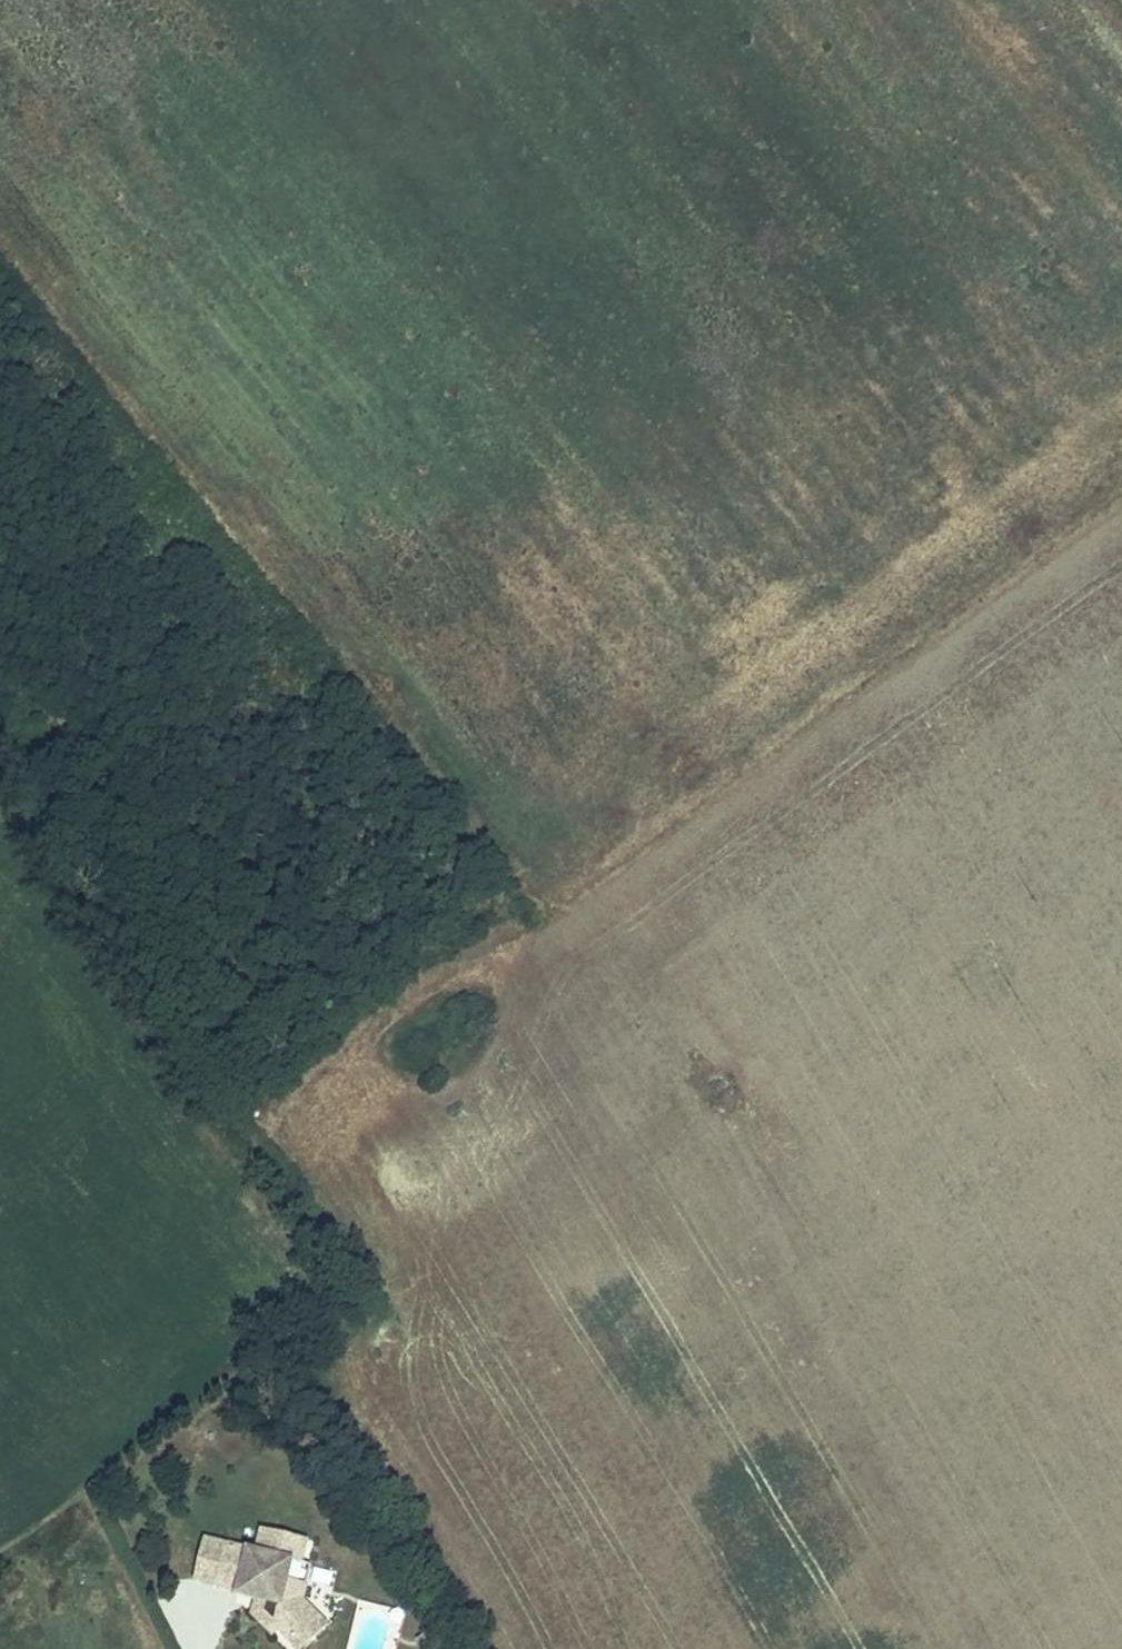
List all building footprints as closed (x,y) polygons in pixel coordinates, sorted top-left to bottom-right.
[(280,1635),(294,1648),(323,1620),(310,1607),(313,1594),(293,1588),(298,1569),(307,1572),(312,1553),(269,1540),(263,1562),(214,1548),(201,1590),(250,1603),(249,1610),(280,1619),(280,1635)] [(294,1648),(316,1648),(334,1630),(323,1620),(294,1648)]
